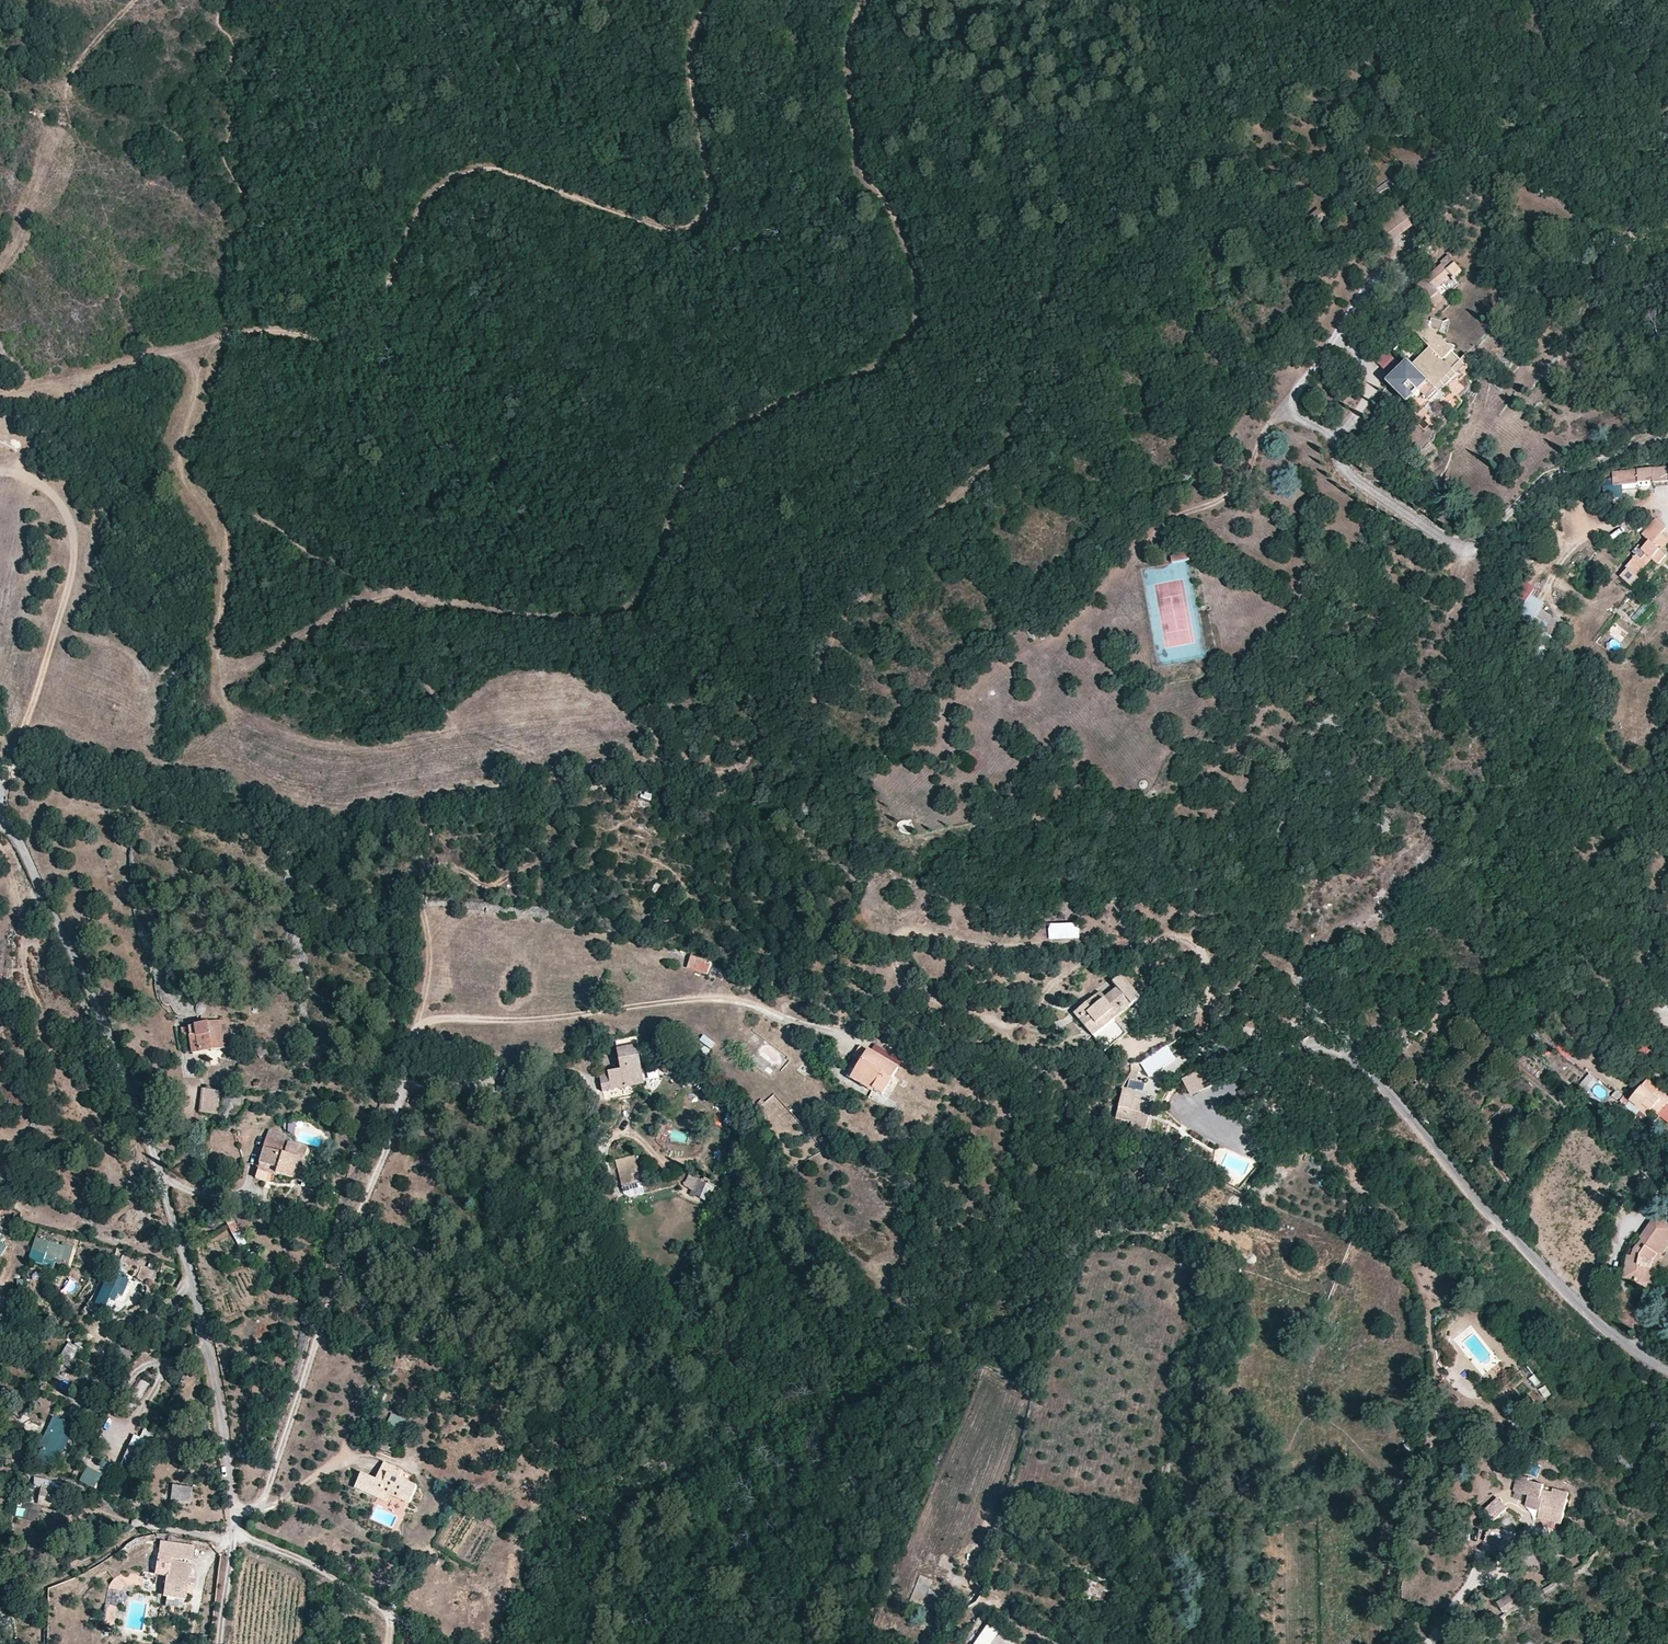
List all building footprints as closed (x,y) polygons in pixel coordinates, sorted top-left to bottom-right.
[(1326,217),(1320,210),(1313,216),(1319,223),(1326,217)] [(1416,222),(1409,212),(1385,235),(1390,242),(1416,222)] [(1453,260),(1450,257),(1442,264),(1445,267),(1453,260)] [(1460,269),(1453,260),(1445,267),(1442,264),(1414,288),(1427,303),(1439,293),(1436,289),(1452,276),(1460,269)] [(1463,272),(1460,269),(1452,276),(1455,279),(1463,272)] [(1444,299),(1439,293),(1427,303),(1432,309),(1444,299)] [(1429,349),(1422,356),(1413,365),(1409,362),(1389,382),(1409,402),(1419,392),(1430,382),(1436,388),(1450,374),(1458,366),(1462,362),(1461,361),(1453,353),(1455,350),(1454,347),(1448,344),(1445,341),(1446,337),(1440,335),(1444,322),(1432,319),(1430,323),(1424,321),(1412,332),(1429,349)] [(1387,373),(1396,362),(1387,354),(1378,365),(1387,373)] [(1430,402),(1455,377),(1473,360),(1468,354),(1461,361),(1462,362),(1458,366),(1450,374),(1436,388),(1430,382),(1419,392),(1430,402)] [(1613,474),(1614,488),(1621,487),(1622,490),(1639,488),(1639,486),(1667,483),(1667,467),(1613,474)] [(1660,550),(1667,541),(1667,540),(1662,534),(1667,528),(1657,520),(1643,535),(1649,541),(1643,548),(1638,544),(1631,552),(1636,556),(1625,567),(1626,568),(1619,576),(1628,584),(1635,576),(1636,576),(1645,566),(1643,565),(1651,556),(1652,558),(1660,564),(1667,556),(1660,550)] [(1193,547),(1171,551),(1173,564),(1190,561),(1190,557),(1195,556),(1193,547)] [(1645,566),(1652,558),(1651,556),(1643,565),(1645,566)] [(1552,618),(1553,617),(1541,609),(1532,623),(1544,631),(1552,618)] [(1564,625),(1552,618),(1544,631),(1556,638),(1564,625)] [(640,791),(634,804),(647,810),(653,796),(640,791)] [(904,834),(914,830),(909,819),(899,824),(904,834)] [(1080,924),(1050,925),(1049,939),(1079,939),(1080,924)] [(998,949),(981,952),(983,966),(1000,963),(998,949)] [(707,975),(711,963),(691,956),(686,968),(707,975)] [(1140,999),(1120,976),(1112,982),(1117,988),(1105,998),(1100,1002),(1095,996),(1086,1003),(1091,1010),(1078,1020),(1104,1052),(1126,1035),(1114,1020),(1140,999)] [(1105,998),(1100,992),(1095,996),(1100,1002),(1105,998)] [(1444,1007),(1452,999),(1446,992),(1437,999),(1444,1007)] [(1091,1010),(1086,1003),(1072,1014),(1078,1020),(1091,1010)] [(232,1044),(229,1023),(226,1021),(219,1022),(223,1049),(230,1048),(232,1044)] [(223,1049),(219,1022),(195,1026),(194,1023),(189,1024),(189,1027),(193,1053),(223,1049)] [(193,1053),(189,1027),(182,1028),(186,1054),(193,1053)] [(704,1034),(699,1041),(710,1050),(715,1043),(704,1034)] [(643,1084),(634,1036),(616,1040),(621,1070),(600,1074),(603,1092),(643,1084)] [(773,1063),(780,1054),(764,1043),(758,1051),(773,1063)] [(1149,1077),(1175,1061),(1166,1046),(1140,1062),(1149,1077)] [(880,1097),(898,1069),(867,1051),(854,1073),(874,1085),(870,1091),(880,1097)] [(1215,1083),(1208,1066),(1180,1079),(1188,1096),(1215,1083)] [(854,1073),(850,1071),(845,1078),(870,1092),(870,1091),(874,1085),(854,1073)] [(1553,1076),(1548,1071),(1544,1076),(1550,1080),(1553,1076)] [(1588,1074),(1580,1085),(1589,1092),(1597,1081),(1588,1074)] [(1647,1079),(1631,1100),(1641,1108),(1639,1110),(1647,1117),(1651,1111),(1657,1104),(1663,1110),(1667,1105),(1667,1103),(1667,1096),(1647,1079)] [(217,1114),(219,1091),(203,1089),(200,1111),(217,1114)] [(1140,1116),(1144,1101),(1134,1099),(1136,1094),(1123,1090),(1118,1108),(1115,1119),(1131,1123),(1129,1131),(1144,1134),(1148,1118),(1140,1116)] [(1641,1108),(1631,1100),(1629,1102),(1639,1110),(1641,1108)] [(1663,1110),(1657,1104),(1651,1111),(1658,1116),(1660,1114),(1663,1110)] [(1663,1110),(1660,1114),(1667,1120),(1667,1106),(1667,1105),(1663,1110)] [(726,1115),(723,1123),(734,1126),(736,1118),(726,1115)] [(283,1136),(268,1131),(266,1139),(287,1145),(288,1143),(283,1136)] [(293,1179),(299,1159),(305,1161),(308,1148),(288,1143),(287,1145),(266,1139),(263,1149),(264,1149),(258,1171),(277,1177),(277,1175),(293,1179)] [(643,1184),(637,1155),(615,1160),(622,1188),(643,1184)] [(1664,1170),(1646,1158),(1638,1170),(1647,1176),(1652,1170),(1660,1176),(1664,1170)] [(307,1170),(297,1167),(293,1179),(304,1183),(307,1170)] [(708,1204),(715,1189),(696,1180),(689,1196),(708,1204)] [(604,1199),(602,1187),(587,1189),(588,1200),(604,1199)] [(1661,1219),(1656,1215),(1641,1238),(1643,1239),(1635,1250),(1632,1256),(1627,1255),(1623,1278),(1637,1281),(1648,1283),(1652,1262),(1667,1239),(1667,1210),(1661,1219)] [(242,1231),(234,1233),(237,1246),(245,1244),(242,1231)] [(61,1245),(36,1237),(32,1250),(38,1252),(37,1256),(67,1266),(74,1246),(62,1242),(61,1245)] [(1656,1263),(1667,1246),(1667,1239),(1652,1262),(1648,1283),(1652,1284),(1656,1263)] [(107,1305),(109,1298),(119,1301),(126,1276),(106,1270),(98,1303),(107,1305)] [(128,1291),(140,1296),(145,1284),(133,1279),(128,1291)] [(1648,1283),(1637,1281),(1635,1290),(1647,1292),(1648,1283)] [(66,1343),(58,1363),(72,1368),(79,1347),(66,1343)] [(131,1349),(121,1343),(114,1354),(124,1360),(131,1349)] [(136,1351),(131,1349),(124,1360),(128,1363),(136,1351)] [(75,1427),(54,1416),(44,1437),(45,1438),(35,1458),(54,1467),(75,1427)] [(118,1469),(133,1475),(151,1430),(144,1427),(140,1437),(133,1434),(118,1469)] [(417,1488),(399,1480),(403,1471),(383,1462),(375,1481),(361,1474),(354,1488),(388,1503),(390,1496),(410,1505),(417,1488)] [(95,1489),(102,1474),(86,1466),(79,1481),(95,1489)] [(1563,1520),(1569,1494),(1554,1491),(1553,1493),(1542,1491),(1544,1485),(1528,1481),(1529,1478),(1516,1475),(1513,1492),(1528,1496),(1524,1507),(1540,1511),(1539,1514),(1563,1520)] [(44,1479),(40,1503),(55,1507),(58,1495),(70,1498),(71,1491),(56,1487),(58,1483),(44,1479)] [(191,1487),(175,1484),(173,1496),(189,1499),(191,1487)] [(1494,1522),(1506,1508),(1499,1503),(1488,1517),(1494,1522)] [(1563,1520),(1539,1514),(1538,1519),(1562,1525),(1563,1520)] [(1509,1533),(1500,1531),(1490,1526),(1485,1540),(1484,1541),(1499,1547),(1502,1542),(1505,1543),(1509,1533)] [(195,1546),(164,1542),(161,1554),(193,1558),(195,1546)] [(187,1585),(190,1566),(171,1563),(166,1595),(185,1598),(186,1594),(187,1585)] [(932,1581),(920,1576),(911,1599),(938,1610),(943,1597),(928,1591),(932,1581)] [(1076,1592),(1111,1606),(1116,1592),(1081,1578),(1076,1592)] [(193,1595),(194,1586),(187,1585),(186,1594),(193,1595)] [(1513,1614),(1522,1607),(1516,1598),(1506,1605),(1513,1614)]
